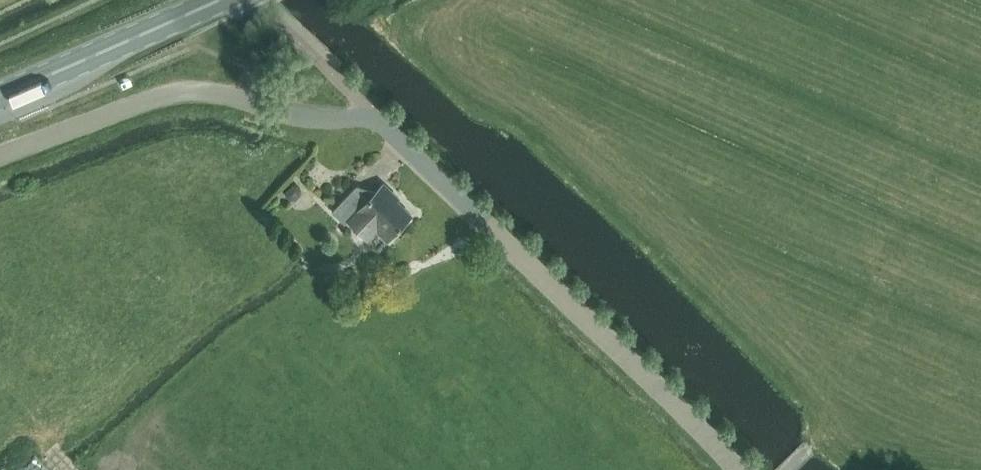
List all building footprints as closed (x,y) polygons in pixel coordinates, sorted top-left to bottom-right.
[(375,227),(386,238),(410,214),(395,199),(398,197),(384,183),(383,182),(370,195),(361,187),(357,183),(332,210),(335,213),(345,223),(349,218),(358,227),(362,223),(370,232),(375,227)] [(295,198),(301,193),(300,187),(297,183),(291,183),(286,188),(286,194),(290,198),(295,198)]
